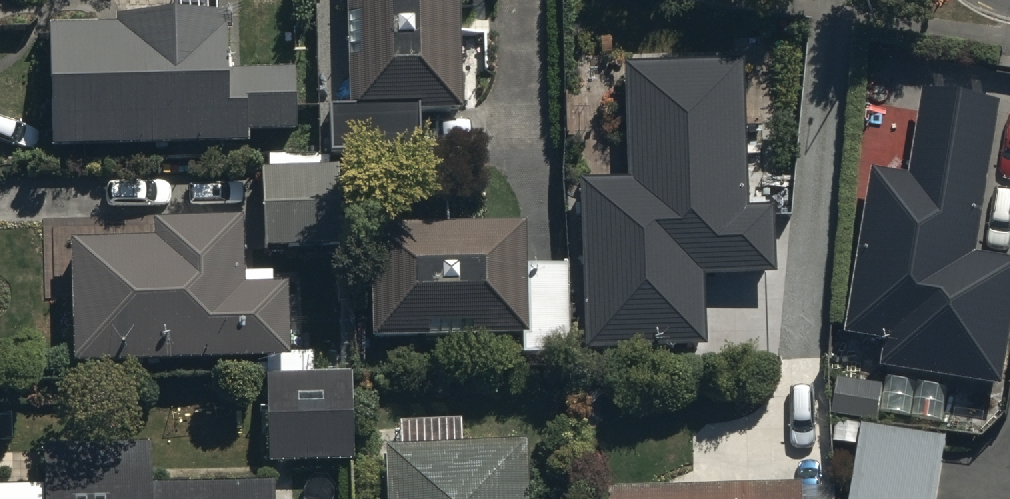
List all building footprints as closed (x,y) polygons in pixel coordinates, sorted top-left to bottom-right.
[(51,166),(248,162),(248,151),(296,150),(294,81),(229,82),(228,26),(218,26),(217,0),(174,0),(175,19),(116,20),(117,35),(48,37),(51,166)] [(458,0),(345,0),(347,31),(326,31),(327,62),(348,61),(350,119),(329,120),(331,169),(421,165),(419,124),(462,123),(458,0)] [(744,55),(626,58),(629,177),(583,178),(587,343),(705,340),(704,273),(778,271),(776,201),(748,202),(744,55)] [(1002,117),(928,105),(914,189),(875,183),(846,349),(885,356),(881,380),(1003,401),(1009,359),(1009,271),(977,265),(1002,117)] [(340,258),(337,179),(261,182),(263,260),(340,258)] [(370,237),(372,352),(520,349),(520,363),(569,362),(567,275),(522,276),(521,229),(486,230),(485,204),(444,205),(445,236),(370,237)] [(74,382),(289,377),(287,301),(271,302),(271,290),(244,291),(243,233),(149,236),(150,250),(70,251),(74,382)] [(353,471),(351,383),(263,386),(266,474),(353,471)] [(841,385),(833,425),(877,434),(886,395),(841,385)] [(525,457),(462,460),(460,426),(400,429),(401,463),(382,464),(383,498),(527,498),(525,457)] [(862,433),(837,430),(833,452),(858,456),(862,433)] [(946,447),(865,434),(854,498),(938,498),(946,447)] [(274,496),(152,498),(151,454),(41,455),(42,498),(274,498),(274,496)]
